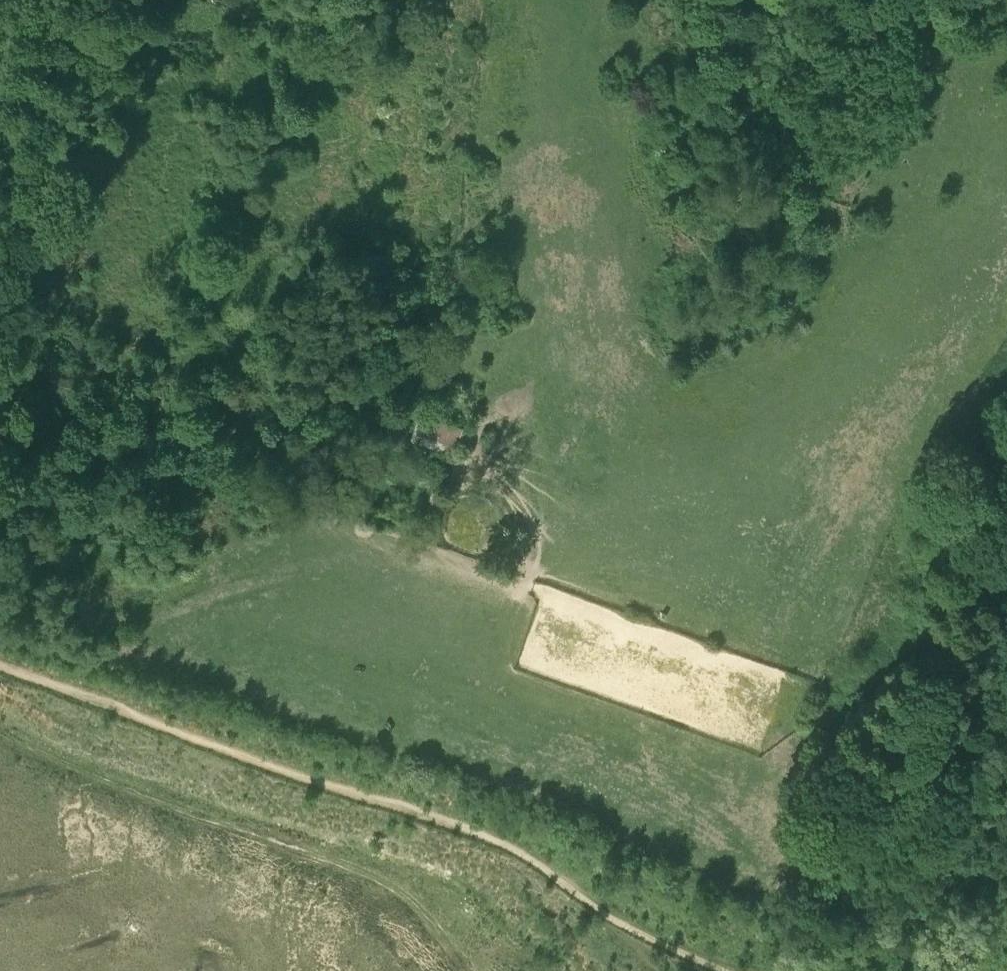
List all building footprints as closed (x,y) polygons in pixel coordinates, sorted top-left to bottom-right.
[(411,440),(457,454),(465,425),(419,412),(411,440)]
